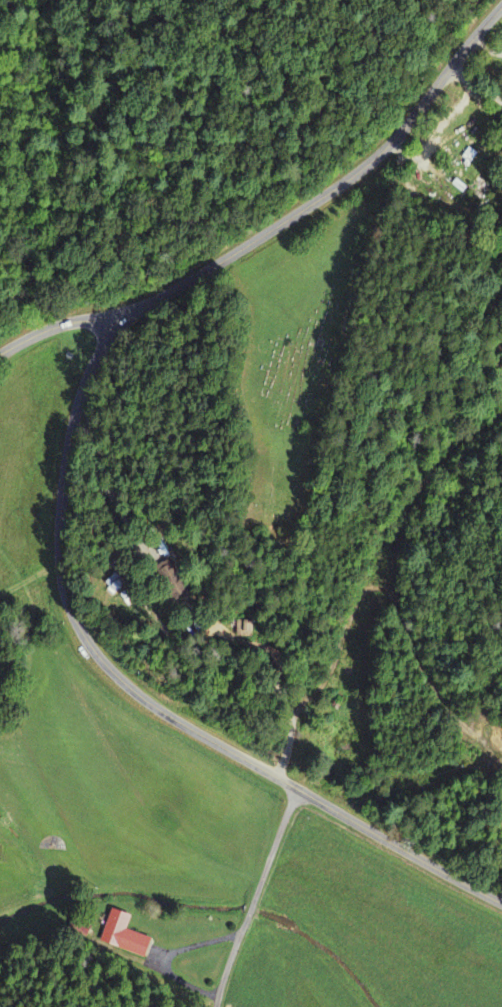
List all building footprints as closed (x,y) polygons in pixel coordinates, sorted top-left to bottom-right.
[(175,603),(186,598),(168,562),(151,571),(166,601),(173,597),(175,603)] [(99,943),(143,959),(150,939),(125,930),(130,917),(111,910),(99,943)]
